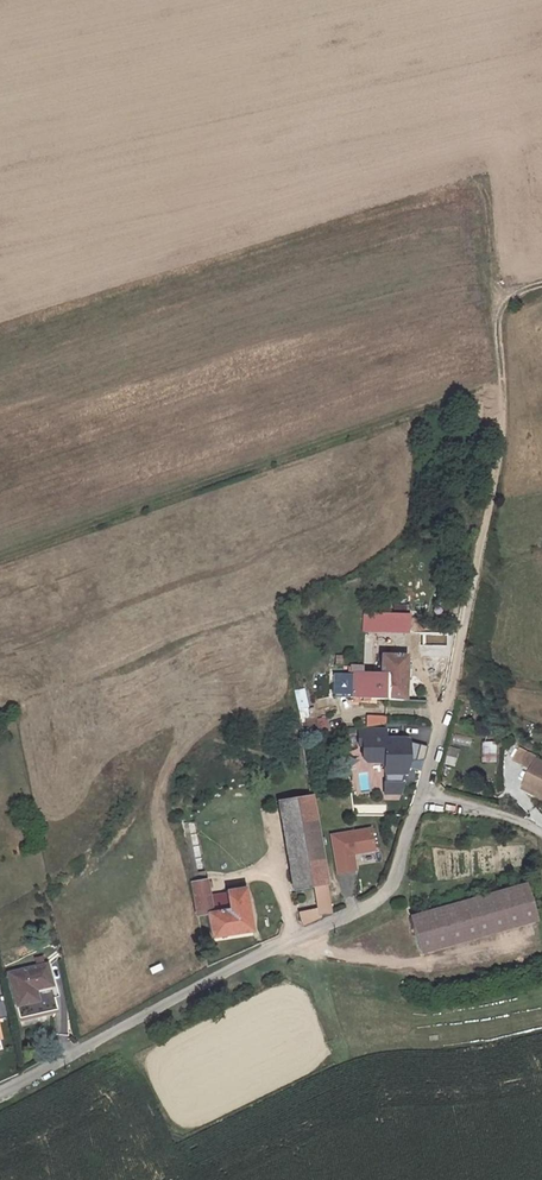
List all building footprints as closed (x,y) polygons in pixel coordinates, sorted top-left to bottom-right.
[(366,611),(365,628),(383,629),(412,631),(413,614),(366,611)] [(384,651),(383,672),(393,672),(393,674),(391,698),(408,699),(411,653),(384,651)] [(383,672),(365,671),(341,669),(340,695),(391,698),(393,674),(393,672),(383,672)] [(368,715),(368,725),(388,723),(389,715),(368,715)] [(306,729),(321,727),(319,716),(304,718),(306,729)] [(485,741),(484,763),(496,763),(496,741),(485,741)] [(535,759),(535,756),(525,751),(519,766),(530,771),(526,781),(541,788),(541,762),(535,759)] [(300,920),(322,916),(321,914),(333,911),(315,795),(283,799),(295,888),(315,885),(318,907),(299,910),(300,920)] [(333,874),(354,871),(352,854),(373,851),(369,827),(326,833),(333,874)] [(213,880),(193,883),(199,914),(210,913),(213,937),(253,932),(247,885),(227,888),(228,896),(210,898),(208,887),(214,885),(213,880)] [(533,921),(522,884),(408,915),(419,953),(533,921)] [(50,964),(9,974),(17,1003),(20,1015),(60,1006),(50,964)]
